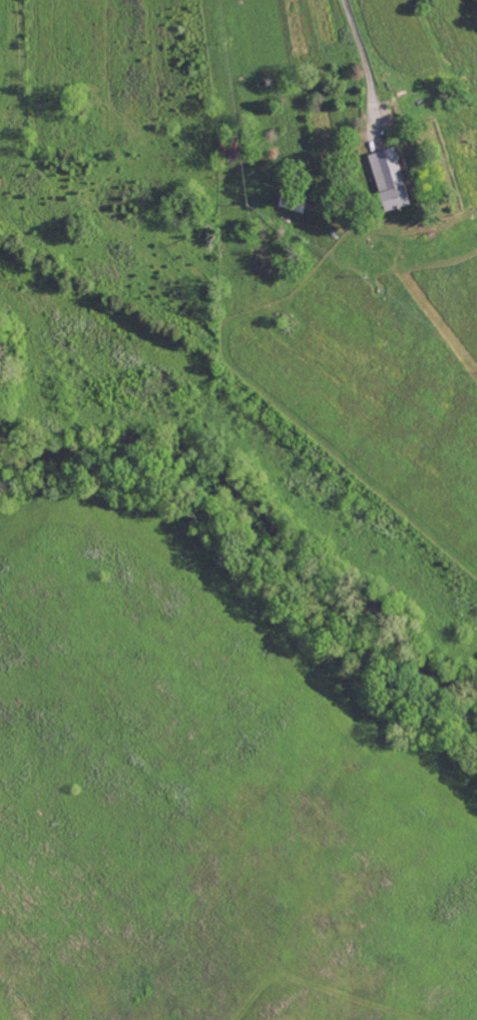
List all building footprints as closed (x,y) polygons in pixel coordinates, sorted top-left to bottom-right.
[(369,153),(385,210),(411,203),(395,146),(369,153)]
